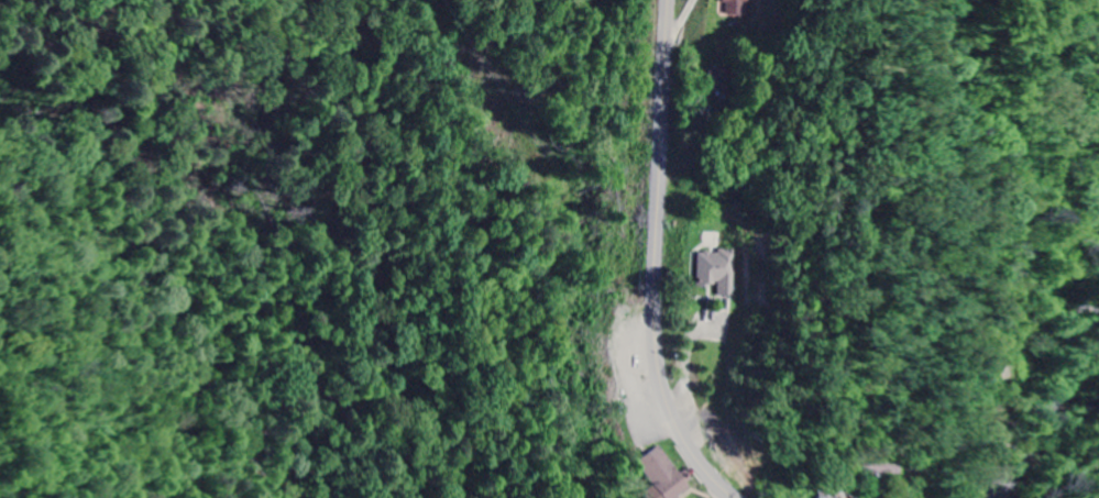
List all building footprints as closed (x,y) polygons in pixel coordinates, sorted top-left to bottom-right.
[(699,254),(698,287),(721,288),(721,298),(738,298),(739,251),(722,251),(722,254),(699,254)] [(650,497),(680,497),(691,492),(665,447),(638,462),(652,488),(646,491),(650,497)]
